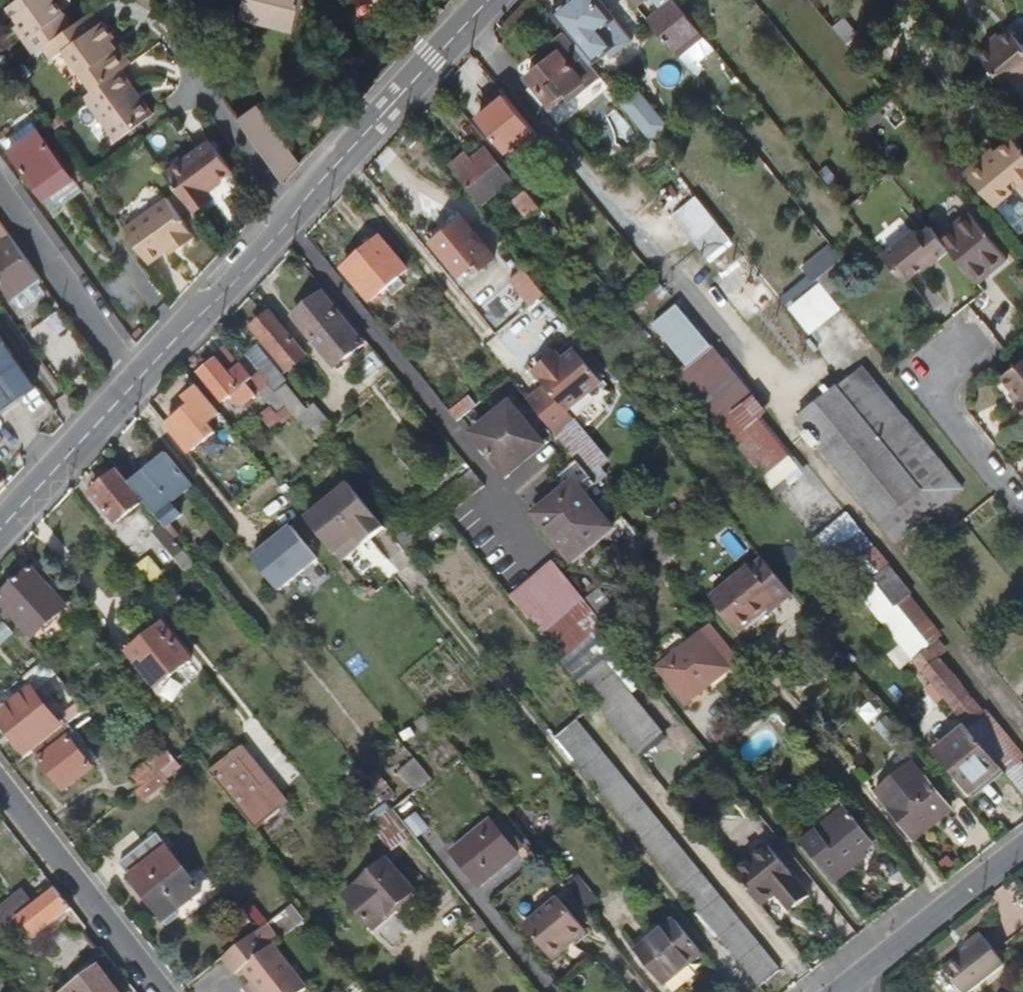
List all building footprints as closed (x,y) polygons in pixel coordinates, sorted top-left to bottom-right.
[(58,0),(17,0),(9,6),(21,23),(31,35),(26,39),(35,52),(43,46),(75,23),(58,0)] [(301,0),(245,0),(242,14),(294,27),(301,0)] [(602,0),(570,0),(557,11),(572,29),(580,40),(575,44),(593,66),(617,45),(621,49),(634,39),(602,0)] [(701,30),(677,0),(661,0),(667,7),(650,20),(675,51),(701,30)] [(127,63),(110,39),(114,36),(102,20),(99,22),(91,11),(75,23),(43,46),(51,58),(64,49),(92,88),(120,69),(127,63)] [(31,35),(21,23),(16,26),(26,39),(31,35)] [(1014,31),(1022,42),(1022,24),(1014,31)] [(572,29),(566,33),(575,44),(580,40),(572,29)] [(1014,31),(1013,30),(1003,37),(992,47),(982,55),(1011,90),(1022,80),(1022,42),(1014,31)] [(601,76),(593,66),(575,44),(566,33),(539,56),(545,63),(529,76),(553,104),(563,97),(582,81),(587,88),(601,76)] [(992,47),(1003,37),(1000,34),(989,44),(992,47)] [(131,61),(114,36),(110,39),(127,63),(131,61)] [(152,113),(140,97),(137,100),(128,88),(132,85),(120,69),(92,88),(83,95),(116,140),(152,113)] [(604,80),(601,76),(587,88),(582,81),(563,97),(571,107),(604,80)] [(671,127),(640,91),(625,104),(655,141),(671,127)] [(535,129),(506,94),(480,117),(508,151),(535,129)] [(277,132),(258,107),(239,120),(263,153),(271,147),(266,140),(277,132)] [(73,178),(33,123),(5,143),(45,199),(73,178)] [(301,165),(277,132),(266,140),(271,147),(263,153),(285,183),(301,165)] [(1018,136),(998,152),(972,173),(997,204),(1018,188),(1022,194),(1022,142),(1018,136)] [(206,188),(232,170),(210,140),(165,171),(190,206),(209,192),(206,188)] [(484,200),(513,178),(487,147),(474,158),(466,149),(451,161),(484,200)] [(972,173),(998,152),(995,149),(969,169),(972,173)] [(522,183),(527,188),(515,198),(530,217),(532,214),(542,207),(531,194),(543,184),(534,173),(522,183)] [(73,178),(45,199),(54,211),(82,190),(73,178)] [(196,237),(167,197),(125,228),(151,263),(169,250),(176,245),(179,249),(196,237)] [(675,217),(685,230),(710,210),(699,197),(675,217)] [(542,207),(532,214),(542,226),(551,219),(542,207)] [(1007,256),(968,208),(938,232),(950,246),(977,281),(1007,256)] [(700,248),(725,227),(710,210),(685,230),(700,248)] [(495,257),(461,216),(432,240),(459,274),(476,261),(481,267),(495,257)] [(924,267),(950,246),(938,232),(931,224),(919,233),(915,228),(884,253),(904,279),(923,265),(924,267)] [(711,261),(736,240),(725,227),(700,248),(711,261)] [(558,228),(551,234),(556,239),(563,233),(558,228)] [(11,236),(0,244),(0,280),(12,296),(13,295),(40,277),(11,236)] [(399,277),(408,269),(381,237),(344,269),(372,301),(386,288),(399,277)] [(173,254),(179,249),(176,245),(169,250),(173,254)] [(833,246),(804,269),(815,283),(844,259),(833,246)] [(526,272),(512,283),(532,308),(547,296),(526,272)] [(43,281),(40,277),(13,295),(20,307),(26,308),(47,294),(40,284),(43,281)] [(399,277),(386,288),(396,300),(409,289),(399,277)] [(790,305),(811,332),(843,307),(822,280),(790,305)] [(646,297),(643,299),(653,311),(669,298),(660,286),(646,297)] [(367,349),(323,294),(295,316),(339,371),(367,349)] [(643,299),(628,312),(642,329),(657,317),(653,311),(643,299)] [(714,350),(681,309),(657,328),(691,369),(714,350)] [(306,357),(271,314),(254,327),(289,370),(306,357)] [(0,335),(0,412),(37,385),(0,335)] [(253,378),(242,364),(240,366),(225,347),(214,356),(218,361),(202,373),(225,401),(239,390),(242,393),(238,396),(245,405),(258,394),(248,381),(253,378)] [(769,416),(714,350),(691,369),(681,377),(736,444),(761,423),(769,416)] [(376,352),(368,359),(377,371),(386,365),(376,352)] [(568,413),(603,384),(576,352),(556,368),(551,362),(536,375),(546,388),(529,401),(569,450),(586,436),(568,413)] [(283,374),(271,360),(259,370),(261,372),(270,384),(278,394),(289,385),(283,374)] [(1009,372),(1019,385),(1022,390),(1022,360),(1009,372)] [(908,418),(866,367),(852,378),(894,429),(908,418)] [(278,394),(270,384),(261,372),(252,380),(273,406),(262,416),(276,433),(297,416),(289,406),(278,394)] [(964,487),(908,418),(894,429),(852,378),(801,420),(885,524),(883,527),(889,535),(942,493),(948,500),(964,487)] [(309,410),(289,386),(289,385),(278,394),(289,406),(297,416),(299,418),(309,410)] [(1019,385),(1015,389),(1022,399),(1022,390),(1019,385)] [(209,422),(220,413),(198,387),(185,397),(191,404),(184,410),(207,438),(215,431),(209,422)] [(459,421),(479,405),(471,396),(452,413),(459,421)] [(549,442),(512,397),(499,408),(502,412),(475,434),(508,475),(549,442)] [(309,410),(299,418),(317,441),(335,426),(316,404),(309,410)] [(793,460),(761,423),(736,444),(740,449),(767,482),(793,460)] [(239,463),(225,445),(214,454),(228,472),(239,463)] [(169,505),(194,486),(171,457),(133,487),(145,501),(157,516),(163,524),(168,530),(173,525),(180,521),(169,505)] [(612,529),(585,494),(597,484),(578,462),(559,479),(567,488),(536,515),(572,561),(612,529)] [(133,487),(120,471),(93,493),(117,523),(145,501),(133,487)] [(405,549),(485,486),(474,472),(394,535),(405,549)] [(379,520),(380,520),(352,485),(309,519),(337,554),(379,520)] [(896,543),(948,500),(942,493),(889,535),(896,543)] [(379,520),(337,554),(345,563),(386,529),(379,520)] [(252,554),(281,591),(322,558),(293,522),(252,554)] [(168,530),(163,524),(154,531),(167,548),(176,540),(168,530)] [(168,530),(176,540),(182,536),(173,525),(168,530)] [(176,540),(167,548),(177,559),(186,552),(176,540)] [(914,593),(875,547),(842,574),(856,592),(880,621),(912,594),(914,593)] [(163,548),(136,570),(152,589),(178,567),(163,548)] [(781,605),(792,595),(764,561),(753,569),(751,567),(714,597),(742,632),(779,602),(781,605)] [(72,601),(40,562),(33,569),(31,568),(0,597),(0,602),(33,637),(62,609),(72,601)] [(576,594),(553,564),(511,598),(536,628),(576,594)] [(601,589),(586,601),(609,630),(624,618),(601,589)] [(542,637),(586,601),(579,592),(576,594),(536,628),(542,637)] [(945,634),(912,594),(880,621),(913,661),(936,642),(945,634)] [(609,630),(586,601),(542,637),(563,662),(593,637),(596,642),(610,631),(609,630)] [(192,659),(164,624),(130,652),(158,687),(192,659)] [(705,689),(740,660),(712,625),(658,669),(685,701),(702,686),(705,689)] [(982,712),(934,655),(942,648),(936,642),(913,661),(966,725),(982,712)] [(36,690),(57,674),(46,659),(25,676),(36,690)] [(670,735),(609,662),(581,684),(642,759),(670,735)] [(39,717),(43,713),(37,706),(43,702),(32,689),(0,715),(0,718),(27,752),(51,732),(54,734),(69,723),(86,709),(80,701),(47,727),(39,717)] [(577,696),(566,704),(579,720),(589,711),(577,696)] [(1000,735),(1003,732),(985,710),(982,712),(966,725),(978,739),(1001,767),(1022,793),(1022,763),(1000,735)] [(886,718),(875,727),(890,747),(902,738),(886,718)] [(91,765),(70,737),(76,733),(69,723),(54,734),(35,749),(41,757),(40,759),(64,789),(93,767),(91,765)] [(1001,767),(978,739),(966,725),(937,750),(972,792),(1001,767)] [(658,819),(585,728),(563,745),(642,843),(664,826),(658,819)] [(97,759),(76,733),(70,737),(91,765),(97,759)] [(162,771),(177,759),(167,746),(130,777),(140,789),(162,771)] [(283,810),(237,751),(211,772),(258,830),(283,810)] [(162,771),(168,779),(183,767),(177,759),(162,771)] [(144,798),(168,779),(162,771),(140,789),(138,791),(144,798)] [(893,789),(906,779),(902,775),(889,785),(893,789)] [(913,839),(951,809),(926,777),(913,787),(906,779),(893,789),(889,785),(877,795),(913,839)] [(378,818),(371,823),(393,852),(414,836),(392,807),(389,810),(386,805),(375,813),(378,818)] [(874,842),(846,809),(803,843),(831,877),(874,842)] [(266,840),(291,820),(283,810),(258,830),(266,840)] [(479,883),(518,851),(491,818),(452,848),(479,883)] [(781,969),(664,826),(642,843),(759,987),(781,969)] [(203,889),(159,835),(122,864),(164,920),(176,911),(203,889)] [(808,894),(765,843),(732,870),(757,902),(773,889),(789,909),(808,894)] [(374,927),(413,891),(385,859),(346,895),(374,927)] [(584,907),(596,898),(577,874),(565,884),(584,907)] [(33,938),(71,909),(55,888),(34,904),(17,918),(33,938)] [(34,904),(25,891),(0,910),(0,931),(17,918),(34,904)] [(584,929),(559,897),(523,924),(551,959),(566,948),(563,944),(584,929)] [(298,905),(272,918),(280,934),(306,922),(298,905)] [(251,915),(261,928),(267,923),(269,921),(259,908),(251,915)] [(176,911),(164,920),(169,926),(181,917),(176,911)] [(701,952),(675,920),(637,949),(662,982),(701,952)] [(273,943),(279,938),(267,923),(261,928),(224,957),(236,972),(242,968),(251,980),(259,989),(261,991),(300,991),(307,987),(273,943)] [(566,948),(587,932),(584,929),(563,944),(566,948)] [(1003,962),(980,934),(962,947),(966,952),(943,969),(961,991),(965,991),(1003,962)] [(100,967),(68,991),(119,991),(100,967)] [(251,980),(243,988),(246,991),(256,991),(259,989),(251,980)]
